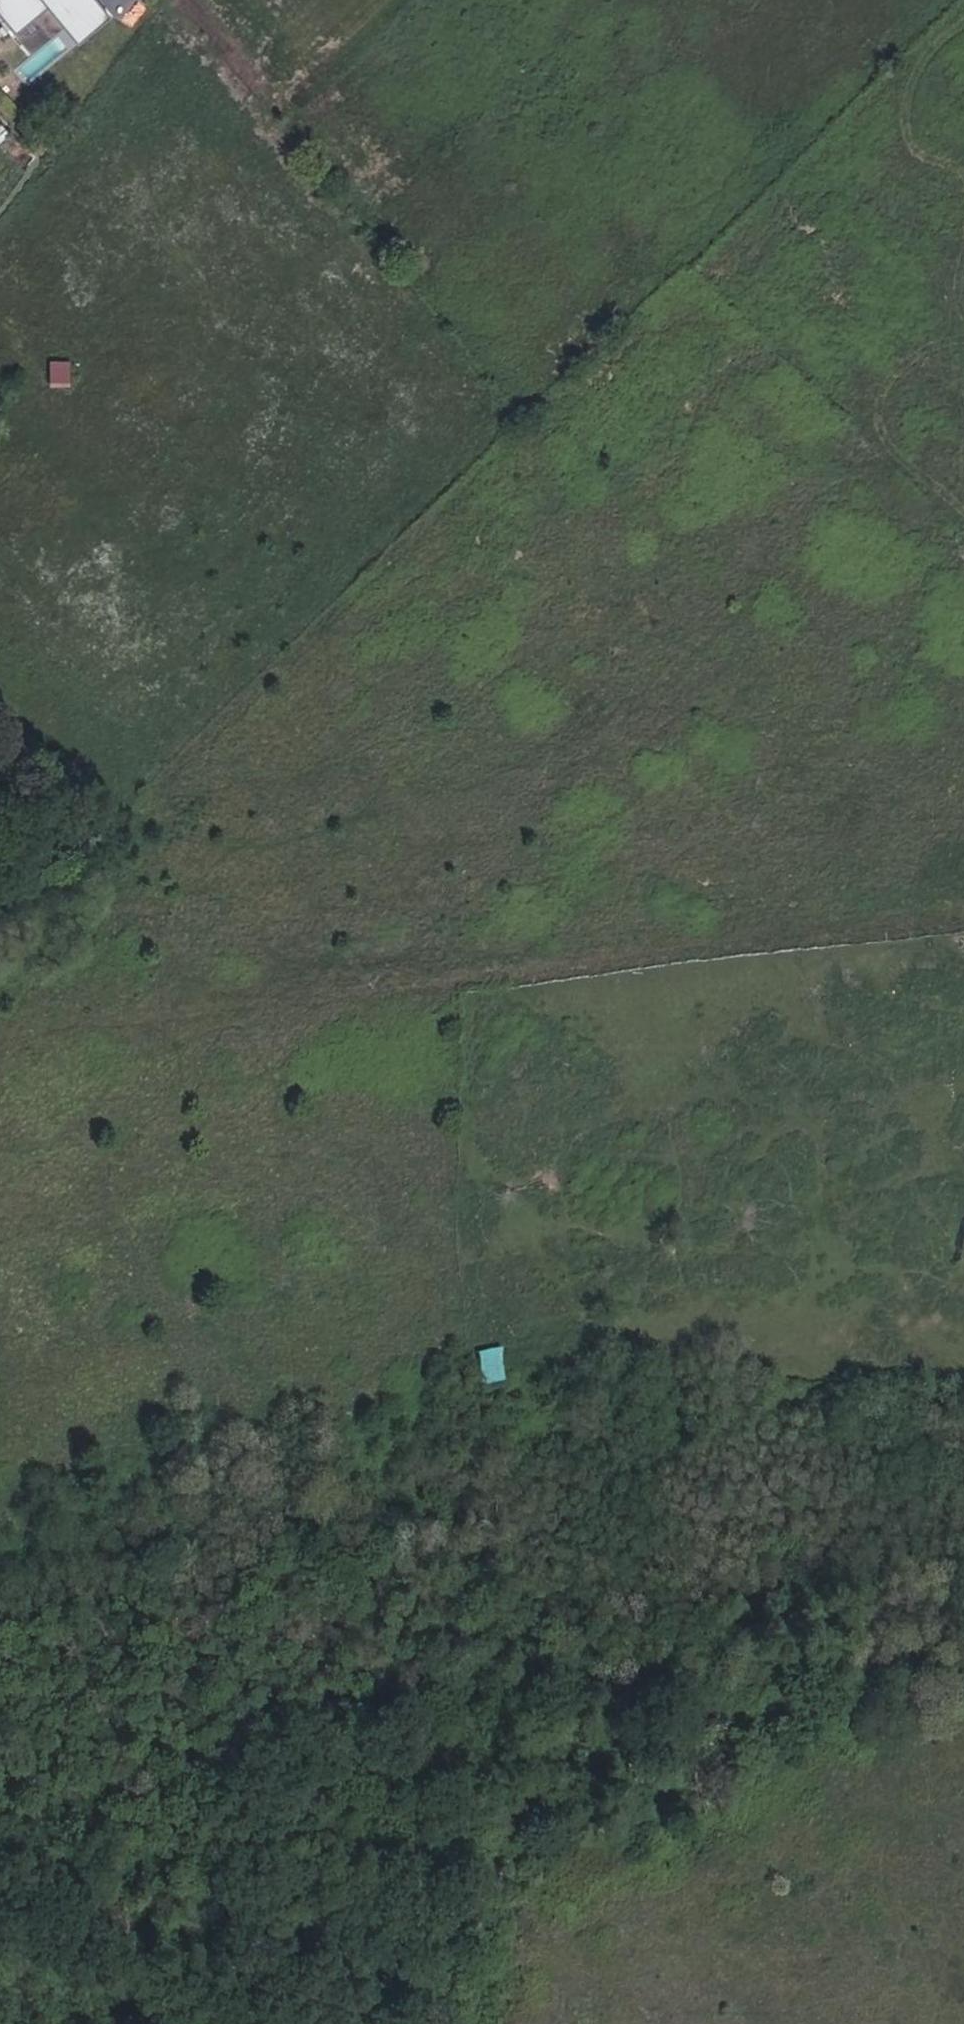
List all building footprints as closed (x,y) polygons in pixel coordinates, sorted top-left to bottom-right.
[(86,43),(118,15),(105,0),(0,0),(0,6),(23,33),(55,6),(86,43)]
